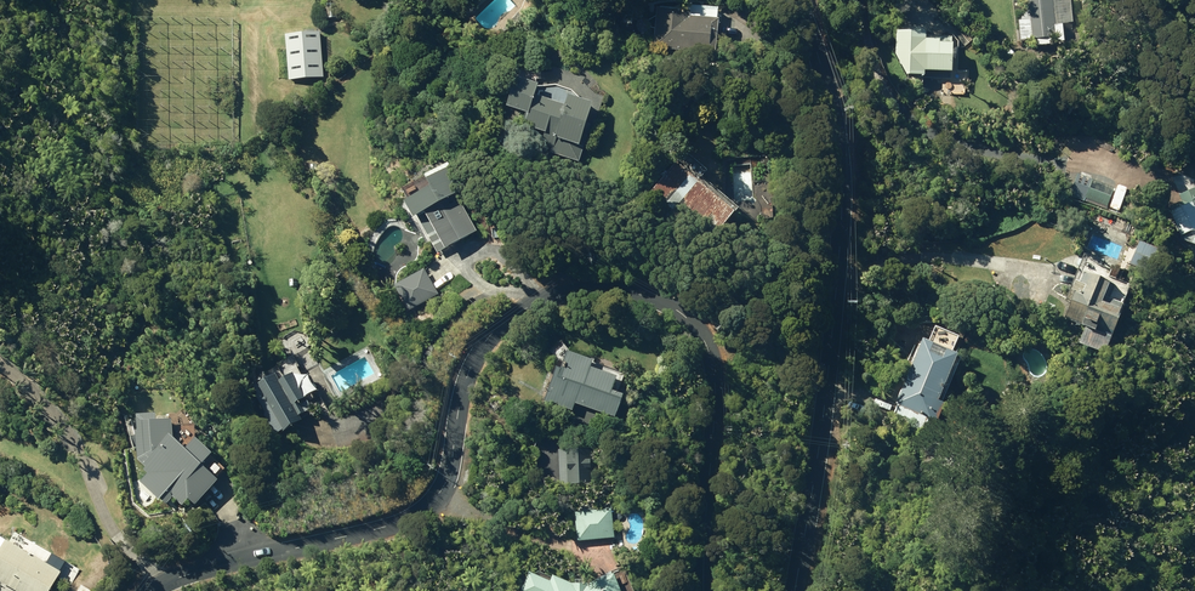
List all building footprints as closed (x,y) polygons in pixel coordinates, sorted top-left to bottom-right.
[(1042,46),(1067,43),(1066,25),(1059,25),(1056,0),(1029,0),(1030,13),(1021,14),(1024,41),(1041,39),(1042,46)] [(623,25),(632,26),(634,10),(625,9),(623,25)] [(661,10),(657,46),(718,54),(722,23),(694,20),(695,14),(661,10)] [(291,75),(291,78),(323,77),(321,33),(288,35),(289,52),(280,52),(280,75),(291,75)] [(930,35),(902,35),(902,60),(912,78),(930,78),(931,74),(959,74),(959,46),(930,46),(930,35)] [(552,152),(581,162),(585,147),(583,147),(597,105),(572,97),(569,106),(539,96),(542,87),(521,80),(512,109),(531,115),(526,127),(547,133),(543,145),(554,148),(552,152)] [(1105,152),(1116,156),(1119,146),(1108,142),(1105,152)] [(652,192),(714,243),(739,213),(678,162),(652,192)] [(438,232),(448,250),(480,232),(460,196),(471,190),(458,166),(431,181),(435,189),(408,204),(418,221),(420,219),(430,237),(438,232)] [(714,187),(720,191),(724,187),(718,182),(714,187)] [(1194,246),(1194,190),(1182,196),(1184,201),(1171,207),(1183,236),(1182,240),(1194,246)] [(773,192),(773,206),(783,207),(783,191),(773,192)] [(397,286),(412,311),(440,295),(426,270),(397,286)] [(1087,270),(1069,314),(1096,325),(1093,331),(1111,339),(1127,302),(1108,295),(1114,281),(1087,270)] [(938,325),(931,340),(928,338),(902,399),(932,414),(960,352),(953,348),(959,334),(938,325)] [(577,423),(598,431),(605,414),(620,419),(629,396),(616,392),(621,378),(594,369),(597,362),(571,352),(565,369),(560,367),(547,401),(576,412),(579,405),(583,406),(577,423)] [(265,415),(276,434),(285,430),(286,431),(304,421),(302,417),(314,410),(308,400),(310,399),(297,375),(282,384),(278,376),(255,388),(259,394),(257,395),(268,414),(265,415)] [(174,440),(174,424),(159,424),(159,420),(142,421),(142,463),(177,497),(182,491),(196,504),(218,482),(174,440)] [(562,451),(563,486),(599,484),(598,450),(562,451)] [(576,513),(579,542),(617,538),(614,509),(576,513)] [(0,562),(0,580),(19,590),(53,590),(62,577),(9,547),(0,562)] [(595,585),(593,585),(569,584),(535,565),(521,590),(624,590),(618,576),(596,584),(595,585)]
